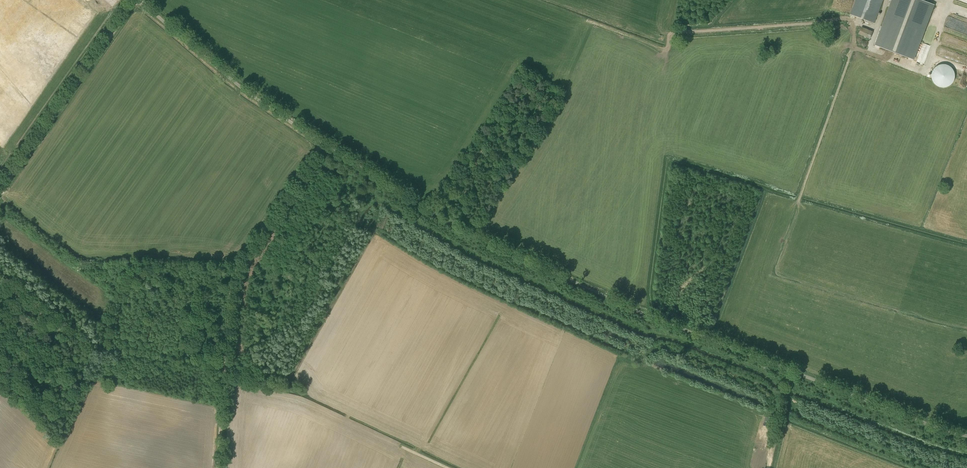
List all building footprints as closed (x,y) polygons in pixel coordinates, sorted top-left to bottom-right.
[(850,14),(874,23),(883,0),(855,0),(850,14)] [(921,0),(892,0),(875,45),(913,58),(933,4),(921,0)] [(917,61),(925,64),(931,45),(924,42),(917,61)] [(942,71),(941,74),(942,77),(943,80),(945,83),(947,84),(950,85),(953,86),(956,86),(959,84),(961,83),(963,80),(964,77),(964,74),(964,71),(963,69),(961,66),(959,64),(956,63),(953,63),(950,63),(947,64),(945,66),(943,69),(942,71)]
